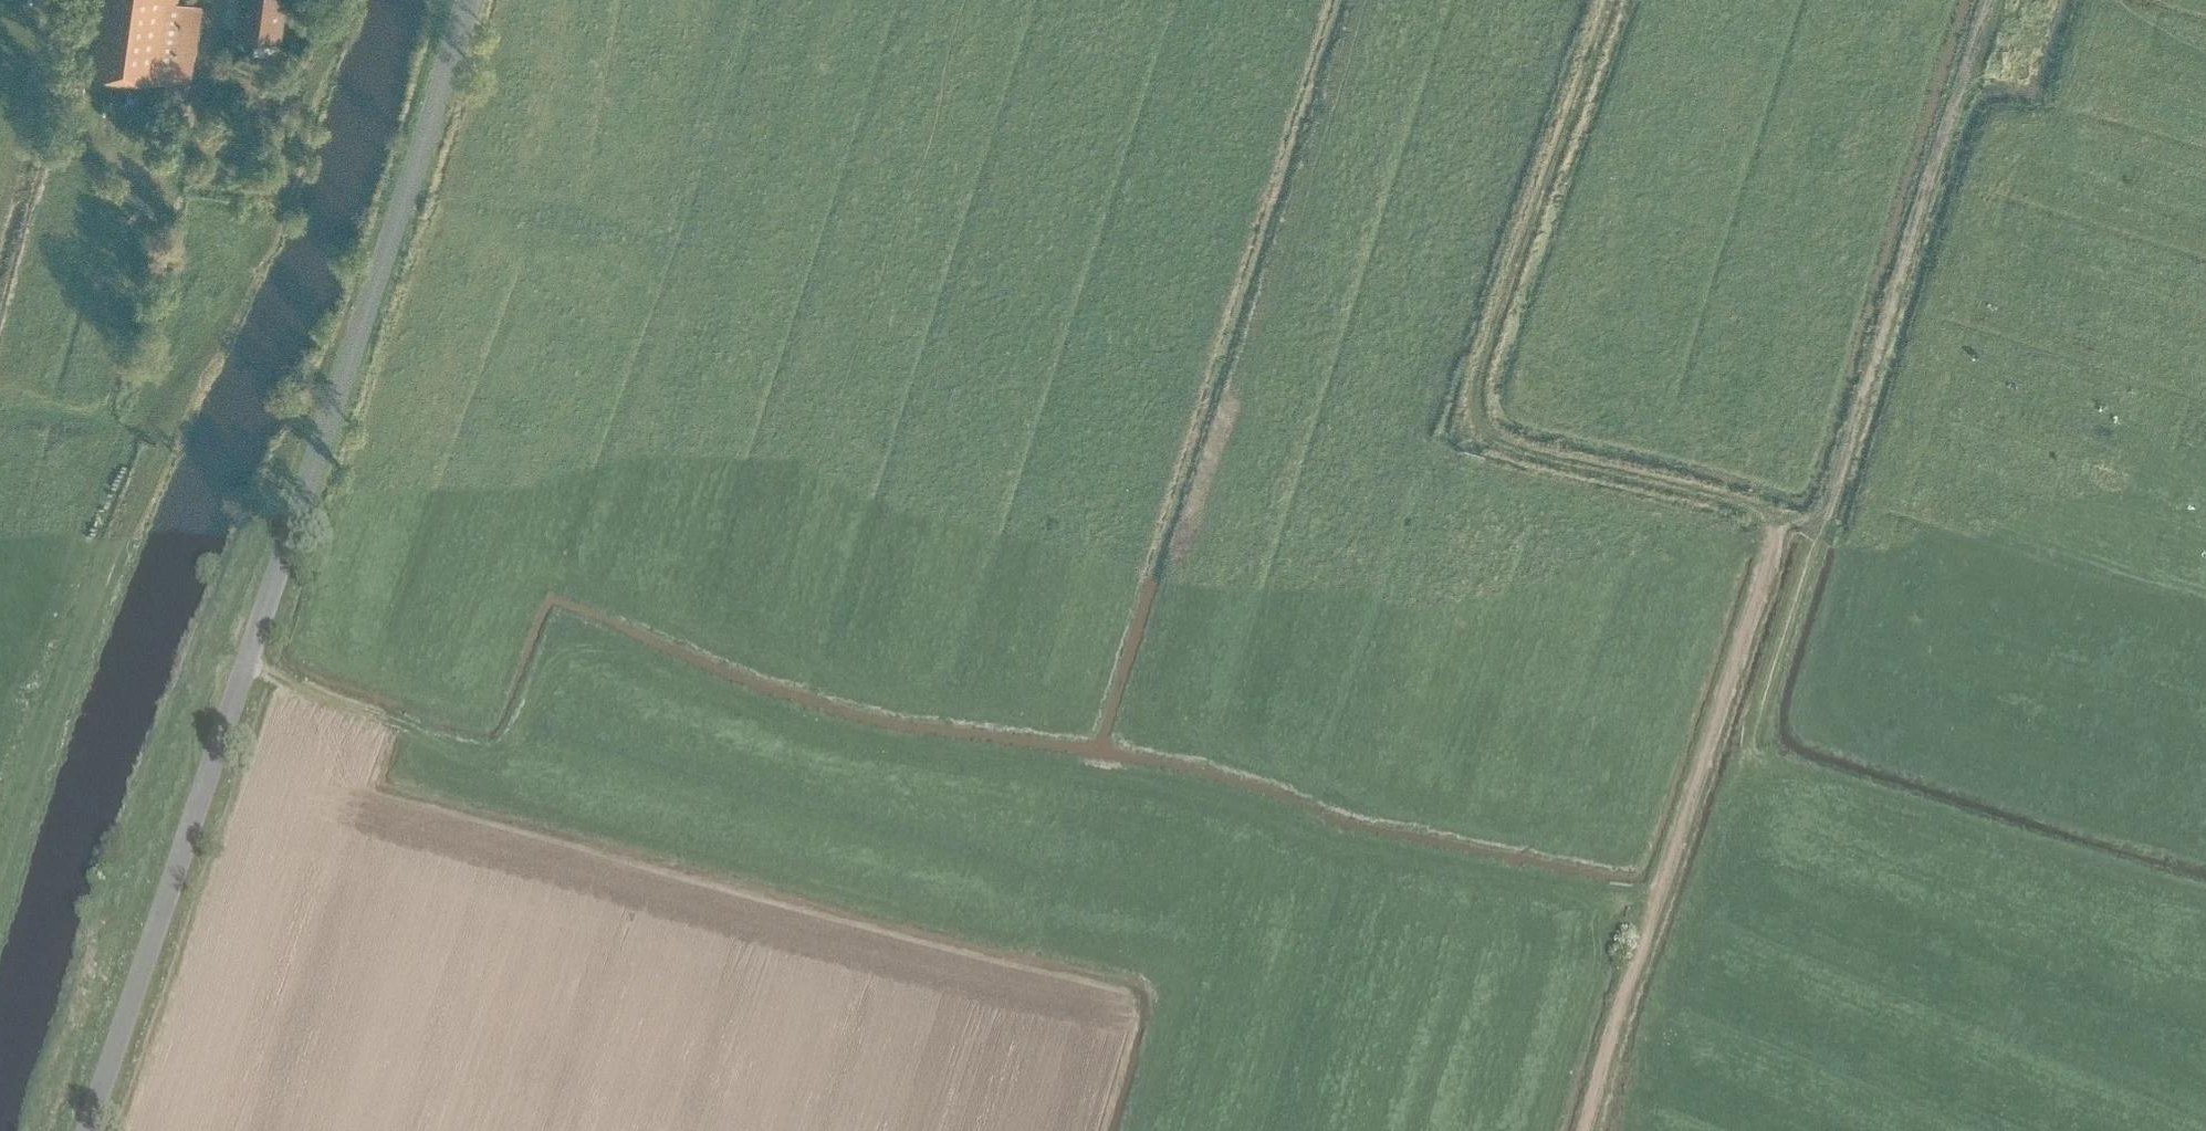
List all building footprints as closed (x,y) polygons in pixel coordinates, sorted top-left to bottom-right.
[(83,68),(188,82),(199,1),(192,0),(92,0),(83,68)] [(232,31),(281,38),(286,0),(236,0),(232,31)]
